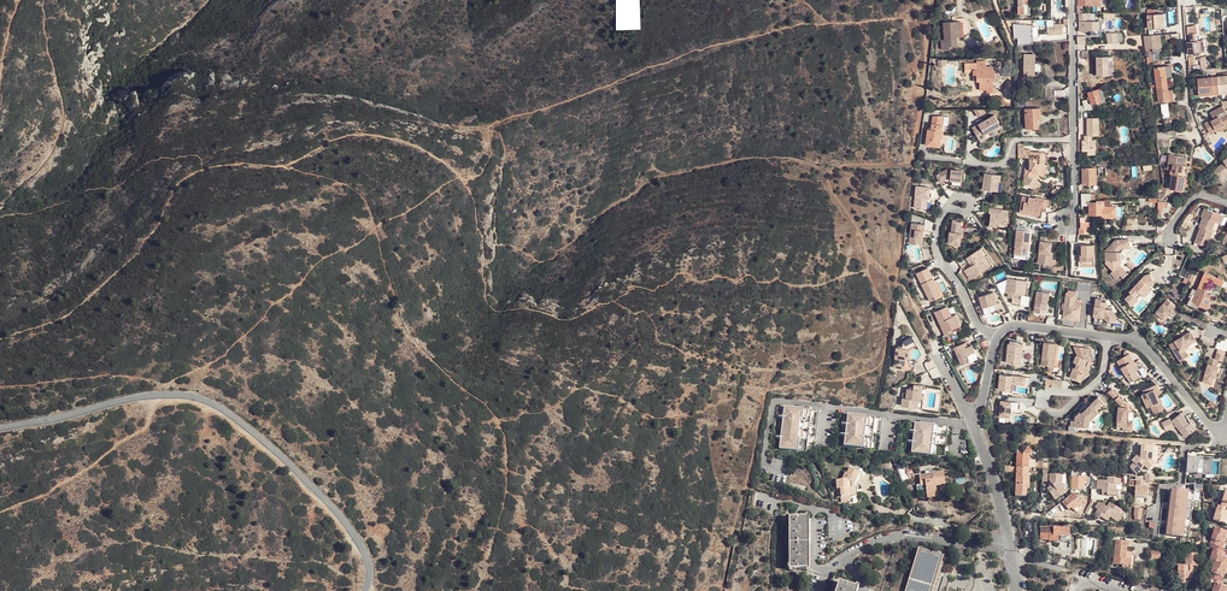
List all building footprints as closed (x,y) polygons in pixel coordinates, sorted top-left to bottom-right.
[(1017,17),(1024,17),(1024,14),(1029,14),(1029,0),(1017,0),(1017,17)] [(1082,13),(1080,12),(1079,30),(1085,31),(1085,30),(1089,29),(1090,29),(1090,21),(1086,20),(1086,12),(1082,13)] [(1149,28),(1159,28),(1158,24),(1161,23),(1160,13),(1148,14),(1149,28)] [(961,20),(944,20),(943,37),(941,37),(941,47),(950,47),(949,45),(957,44),(957,36),(961,35),(961,20)] [(1062,31),(1062,21),(1057,21),(1057,24),(1053,24),(1043,24),(1043,32),(1062,31)] [(1026,44),(1024,24),(1012,24),(1012,30),(1014,30),(1014,38),(1017,38),(1017,45),(1018,45),(1026,44)] [(1187,35),(1187,41),(1197,40),(1196,33),(1194,25),(1185,27),(1185,35),(1187,35)] [(1160,34),(1147,35),(1148,41),(1146,41),(1147,48),(1161,47),(1160,34)] [(1113,36),(1106,37),(1107,45),(1114,44),(1113,36)] [(1197,40),(1187,41),(1186,41),(1188,54),(1204,52),(1202,39),(1197,40)] [(1035,53),(1023,54),(1023,77),(1028,77),(1028,75),(1035,75),(1035,53)] [(1096,56),(1096,63),(1098,63),(1097,68),(1096,68),(1096,75),(1107,75),(1107,56),(1096,56)] [(986,63),(979,63),(979,72),(983,73),(984,81),(980,81),(980,90),(987,90),(987,87),(993,87),(993,81),(994,81),(994,71),(992,72),(992,66),(986,66),(986,63)] [(1166,77),(1164,66),(1153,67),(1155,85),(1166,83),(1166,77)] [(1216,76),(1218,91),(1226,90),(1226,75),(1225,75),(1225,78),(1222,78),(1222,75),(1216,76)] [(1218,91),(1216,76),(1196,78),(1198,93),(1218,91)] [(1167,90),(1166,83),(1155,85),(1158,102),(1169,101),(1167,90)] [(1097,88),(1087,91),(1091,103),(1101,100),(1097,88)] [(1077,105),(1078,111),(1092,110),(1091,106),(1088,98),(1082,100),(1083,102),(1082,102),(1083,106),(1077,105)] [(1208,133),(1218,128),(1218,130),(1224,127),(1223,126),(1226,123),(1226,115),(1219,118),(1217,115),(1224,111),(1221,106),(1210,112),(1213,120),(1210,121),(1209,120),(1204,124),(1208,133)] [(1040,108),(1025,109),(1026,129),(1038,128),(1038,120),(1040,119),(1040,108)] [(986,135),(1003,125),(996,114),(973,128),(981,142),(988,138),(986,135)] [(930,130),(926,134),(925,145),(931,146),(931,144),(940,145),(940,140),(941,133),(943,127),(941,127),(943,118),(932,117),(930,130)] [(1087,117),(1087,125),(1089,126),(1092,129),(1096,135),(1097,136),(1098,136),(1098,117),(1087,117)] [(1179,122),(1180,129),(1190,128),(1190,121),(1179,122)] [(1218,130),(1220,132),(1226,128),(1226,123),(1223,126),(1224,127),(1218,130)] [(1005,129),(1003,125),(986,135),(988,138),(990,141),(1000,135),(998,132),(1005,129)] [(1089,126),(1087,125),(1087,135),(1087,140),(1084,140),(1081,140),(1081,151),(1087,151),(1087,155),(1095,155),(1095,141),(1091,140),(1091,136),(1097,136),(1096,135),(1092,129),(1089,126)] [(1024,153),(1024,158),(1026,158),(1026,169),(1024,169),(1024,175),(1034,181),(1037,175),(1039,176),(1043,170),(1040,168),(1042,166),(1041,153),(1029,153),(1029,150),(1022,150),(1022,153),(1024,153)] [(1170,170),(1170,174),(1172,174),(1183,175),(1185,165),(1182,164),(1183,155),(1169,154),(1168,163),(1172,163),(1171,170),(1170,170)] [(1226,173),(1224,170),(1226,168),(1226,158),(1223,160),(1224,162),(1218,166),(1217,167),(1214,172),(1222,178),(1226,173)] [(1082,184),(1095,184),(1095,167),(1082,168),(1082,184)] [(947,169),(937,175),(943,186),(951,182),(951,180),(963,181),(964,170),(947,169)] [(999,189),(1001,173),(986,171),(984,187),(999,189)] [(1183,191),(1185,176),(1183,175),(1172,174),(1170,189),(1183,191)] [(1034,181),(1024,175),(1023,175),(1023,186),(1036,189),(1039,185),(1034,181)] [(931,186),(916,184),(913,206),(926,207),(927,197),(930,197),(931,186)] [(1158,188),(1157,198),(1165,199),(1166,189),(1158,188)] [(1051,206),(1052,200),(1038,198),(1038,197),(1024,195),(1021,212),(1043,216),(1045,205),(1051,206)] [(1095,202),(1089,202),(1089,206),(1089,214),(1101,214),(1105,214),(1106,214),(1106,207),(1104,207),(1104,206),(1104,203),(1105,203),(1105,200),(1095,200),(1095,202)] [(989,212),(991,212),(996,213),(995,215),(991,215),(990,225),(998,226),(999,222),(1007,223),(1008,212),(1002,211),(1002,207),(990,206),(989,212)] [(1116,206),(1111,206),(1111,215),(1106,215),(1105,214),(1101,214),(1101,217),(1116,217),(1116,206)] [(1198,226),(1200,227),(1204,228),(1203,231),(1199,230),(1196,238),(1209,243),(1213,231),(1211,230),(1215,221),(1209,219),(1212,210),(1203,207),(1200,216),(1202,216),(1198,226)] [(960,226),(963,226),(964,220),(952,218),(950,230),(948,230),(947,242),(959,244),(960,236),(962,237),(963,232),(958,232),(960,226)] [(922,229),(924,229),(925,229),(926,223),(913,220),(910,241),(920,242),(922,229)] [(1021,240),(1031,237),(1031,231),(1018,229),(1015,255),(1017,255),(1021,240)] [(1030,243),(1031,237),(1021,240),(1017,255),(1028,256),(1029,249),(1027,248),(1028,243),(1030,243)] [(1119,265),(1120,264),(1122,261),(1121,250),(1125,246),(1126,246),(1125,238),(1115,239),(1106,249),(1106,263),(1114,270),(1111,273),(1118,278),(1121,275),(1125,271),(1119,265)] [(1050,241),(1050,240),(1046,241),(1045,241),(1040,239),(1037,263),(1052,265),(1053,255),(1051,255),(1051,251),(1053,241),(1050,241)] [(1081,244),(1081,249),(1084,249),(1084,254),(1081,254),(1081,260),(1079,260),(1079,267),(1095,267),(1096,244),(1081,244)] [(966,257),(968,260),(971,259),(974,263),(971,265),(965,270),(970,277),(983,269),(992,263),(986,255),(988,253),(982,245),(966,257)] [(1130,273),(1120,264),(1119,265),(1125,271),(1121,275),(1125,279),(1130,273)] [(917,283),(931,276),(927,266),(913,273),(917,283)] [(1144,274),(1137,282),(1140,285),(1137,288),(1134,285),(1130,290),(1132,292),(1126,298),(1133,305),(1140,299),(1138,297),(1142,292),(1149,285),(1150,284),(1155,283),(1151,271),(1145,274),(1144,274)] [(1222,280),(1217,278),(1204,272),(1196,290),(1192,288),(1188,296),(1190,297),(1187,304),(1193,307),(1195,304),(1209,310),(1216,295),(1208,291),(1210,288),(1207,286),(1209,281),(1217,284),(1215,288),(1219,290),(1223,280),(1222,280)] [(917,283),(927,301),(941,295),(931,276),(917,283)] [(1023,294),(1026,279),(1004,277),(1002,292),(1005,292),(1004,297),(1009,298),(1008,302),(1018,303),(1019,294),(1023,294)] [(1149,285),(1142,292),(1146,296),(1152,288),(1149,285)] [(993,290),(981,294),(982,299),(980,300),(982,307),(993,303),(991,297),(995,296),(993,290)] [(1049,292),(1035,291),(1031,310),(1046,313),(1049,292)] [(1076,313),(1077,313),(1081,302),(1079,300),(1074,300),(1075,292),(1065,291),(1061,319),(1068,320),(1071,317),(1072,316),(1076,313)] [(1028,295),(1019,294),(1018,303),(1027,304),(1028,295)] [(1104,318),(1107,321),(1111,318),(1114,322),(1118,319),(1112,310),(1105,310),(1106,302),(1101,302),(1102,299),(1096,298),(1093,316),(1104,318)] [(1166,298),(1152,316),(1158,321),(1163,314),(1170,319),(1175,313),(1170,310),(1174,305),(1166,298)] [(955,326),(951,315),(946,305),(933,311),(944,334),(948,332),(947,330),(950,328),(955,326)] [(956,314),(951,315),(955,326),(960,324),(956,314)] [(1163,314),(1158,321),(1161,322),(1164,319),(1168,322),(1170,319),(1163,314)] [(1181,340),(1179,337),(1169,343),(1175,352),(1178,351),(1182,359),(1189,355),(1185,348),(1192,343),(1191,341),(1196,338),(1191,329),(1183,334),(1186,338),(1181,340)] [(910,351),(915,346),(913,344),(909,337),(899,345),(901,346),(899,348),(896,347),(893,367),(903,368),(912,369),(913,360),(909,359),(910,351)] [(974,346),(973,342),(971,337),(956,343),(964,361),(970,359),(968,353),(978,349),(976,345),(974,346)] [(1199,343),(1196,338),(1191,341),(1192,343),(1185,348),(1189,355),(1190,353),(1191,352),(1192,350),(1192,348),(1193,347),(1195,346),(1199,343)] [(1020,351),(1021,341),(1018,341),(1018,340),(1010,339),(1010,342),(1008,342),(1006,360),(1014,361),(1014,360),(1019,360),(1020,355),(1021,355),(1021,351),(1020,351)] [(1053,348),(1056,348),(1056,343),(1043,341),(1041,364),(1054,366),(1056,351),(1053,351),(1053,348)] [(1090,353),(1093,360),(1093,358),(1092,353),(1091,348),(1073,346),(1076,356),(1090,353)] [(980,355),(978,349),(968,353),(970,359),(980,355)] [(1025,352),(1023,352),(1021,351),(1021,355),(1020,355),(1019,360),(1014,360),(1014,361),(1024,363),(1025,352)] [(1093,363),(1093,360),(1090,353),(1076,356),(1074,356),(1074,357),(1072,363),(1073,363),(1075,364),(1074,370),(1072,369),(1068,378),(1079,382),(1082,375),(1084,376),(1087,368),(1084,367),(1086,361),(1089,362),(1093,363)] [(1118,360),(1127,375),(1133,374),(1135,374),(1137,375),(1140,377),(1136,371),(1133,366),(1137,364),(1130,353),(1118,360)] [(1218,372),(1220,367),(1217,366),(1219,361),(1223,362),(1225,355),(1217,353),(1215,358),(1210,356),(1202,381),(1212,385),(1214,378),(1216,378),(1218,372)] [(1008,376),(1008,374),(1000,373),(998,389),(1010,390),(1011,383),(1011,381),(1025,383),(1026,376),(1011,374),(1011,377),(1008,376)] [(912,383),(913,384),(912,388),(907,387),(906,387),(905,392),(902,392),(900,404),(915,406),(916,397),(921,397),(923,385),(912,383)] [(1155,392),(1151,385),(1141,391),(1143,394),(1140,396),(1147,408),(1150,407),(1153,412),(1161,407),(1154,395),(1153,395),(1152,394),(1154,393),(1154,392),(1155,392)] [(1115,399),(1119,395),(1113,388),(1109,392),(1115,399)] [(1155,392),(1164,409),(1165,408),(1155,391),(1155,392)] [(1155,414),(1164,409),(1155,392),(1154,392),(1154,393),(1152,394),(1153,395),(1154,395),(1161,407),(1153,412),(1155,414)] [(1125,401),(1119,395),(1115,399),(1121,405),(1125,401)] [(1096,408),(1099,412),(1107,405),(1099,396),(1087,407),(1085,406),(1075,415),(1077,417),(1076,419),(1071,419),(1070,425),(1089,427),(1090,421),(1093,418),(1095,416),(1091,413),(1096,408)] [(1001,400),(1000,404),(999,414),(1006,415),(1010,415),(1011,401),(1001,400)] [(999,414),(1000,404),(996,404),(995,416),(1006,417),(1006,415),(999,414)] [(814,410),(779,405),(773,446),(800,450),(801,444),(808,445),(814,410)] [(1118,407),(1118,413),(1120,414),(1120,416),(1117,416),(1116,426),(1124,427),(1124,431),(1131,432),(1132,424),(1126,423),(1127,408),(1118,407)] [(878,418),(842,413),(838,445),(874,450),(878,418)] [(1189,424),(1181,414),(1172,421),(1171,422),(1170,419),(1162,423),(1166,431),(1176,426),(1183,436),(1185,438),(1196,429),(1191,423),(1189,424)] [(932,430),(935,424),(915,421),(911,452),(929,454),(939,454),(939,443),(939,442),(937,439),(934,435),(933,432),(932,430)] [(947,426),(935,424),(932,430),(933,432),(934,435),(937,439),(939,442),(939,443),(939,454),(943,454),(947,426)] [(1138,459),(1136,457),(1131,463),(1133,465),(1139,471),(1143,467),(1148,472),(1154,466),(1151,463),(1151,458),(1159,459),(1161,448),(1142,446),(1141,453),(1141,456),(1138,459)] [(1023,453),(1023,455),(1028,455),(1032,450),(1027,447),(1023,453)] [(1016,462),(1016,467),(1028,468),(1028,455),(1023,455),(1017,455),(1016,462)] [(1189,458),(1187,457),(1186,472),(1196,473),(1197,459),(1194,458),(1189,458)] [(1219,460),(1218,472),(1224,472),(1224,475),(1226,475),(1226,461),(1219,460)] [(1139,471),(1133,465),(1130,468),(1129,470),(1135,476),(1140,471),(1139,471)] [(853,467),(850,474),(851,475),(849,480),(845,479),(840,479),(840,489),(843,489),(843,497),(843,501),(852,501),(853,496),(856,496),(856,482),(858,482),(863,472),(853,467)] [(914,476),(911,467),(905,469),(908,478),(914,476)] [(1016,467),(1009,467),(1009,478),(1015,479),(1015,496),(1025,497),(1025,488),(1028,489),(1029,478),(1027,478),(1027,471),(1030,471),(1030,468),(1028,468),(1016,467)] [(926,493),(937,493),(936,486),(946,486),(944,473),(919,476),(920,486),(918,486),(918,489),(926,489),(926,493)] [(1061,485),(1062,477),(1049,476),(1048,482),(1052,486),(1047,490),(1056,500),(1066,491),(1061,485)] [(1084,485),(1085,478),(1072,476),(1071,490),(1084,491),(1084,485)] [(1064,477),(1062,477),(1061,485),(1066,491),(1069,489),(1064,477)] [(1108,481),(1102,481),(1098,480),(1097,490),(1102,490),(1102,494),(1108,494),(1108,496),(1118,497),(1118,491),(1116,491),(1117,486),(1121,486),(1121,479),(1108,479),(1108,481)] [(1143,488),(1134,488),(1134,495),(1142,496),(1143,488)] [(1171,493),(1176,490),(1170,489),(1165,535),(1171,536),(1167,531),(1171,493)] [(1225,489),(1220,504),(1217,503),(1212,519),(1224,523),(1225,518),(1222,517),(1225,510),(1223,510),(1224,506),(1226,507),(1226,490),(1225,489)] [(1188,491),(1176,490),(1171,493),(1167,531),(1171,536),(1183,537),(1188,491)] [(1194,492),(1188,491),(1183,537),(1189,538),(1194,492)] [(1063,507),(1067,510),(1068,509),(1070,511),(1069,513),(1070,514),(1073,511),(1075,513),(1079,509),(1083,505),(1074,496),(1063,507)] [(1114,521),(1118,515),(1121,511),(1109,503),(1106,507),(1098,502),(1095,508),(1097,510),(1093,516),(1097,519),(1098,517),(1100,515),(1103,517),(1102,519),(1106,522),(1109,517),(1114,521)] [(1143,509),(1135,508),(1133,520),(1142,521),(1143,509)] [(810,518),(790,518),(790,569),(810,569),(810,518)] [(1226,536),(1226,534),(1226,531),(1215,527),(1209,543),(1215,544),(1210,560),(1214,562),(1209,577),(1216,579),(1214,584),(1212,590),(1226,590),(1226,589),(1226,588),(1223,586),(1224,582),(1221,581),(1218,580),(1219,574),(1221,575),(1223,569),(1225,570),(1226,566),(1222,564),(1223,560),(1221,559),(1223,553),(1225,547),(1223,547),(1224,542),(1221,541),(1223,535),(1226,536)] [(1052,542),(1053,529),(1045,528),(1045,530),(1040,530),(1039,540),(1048,541),(1048,542),(1052,542)] [(1067,530),(1053,529),(1052,542),(1058,542),(1058,537),(1066,538),(1067,530)] [(1117,541),(1114,558),(1117,559),(1116,565),(1128,567),(1129,560),(1125,560),(1126,553),(1127,547),(1129,548),(1130,543),(1117,541)] [(917,548),(903,590),(933,590),(945,556),(917,548)] [(1186,564),(1179,565),(1178,583),(1187,583),(1187,578),(1194,578),(1194,566),(1199,566),(1199,553),(1186,553),(1186,564)]
